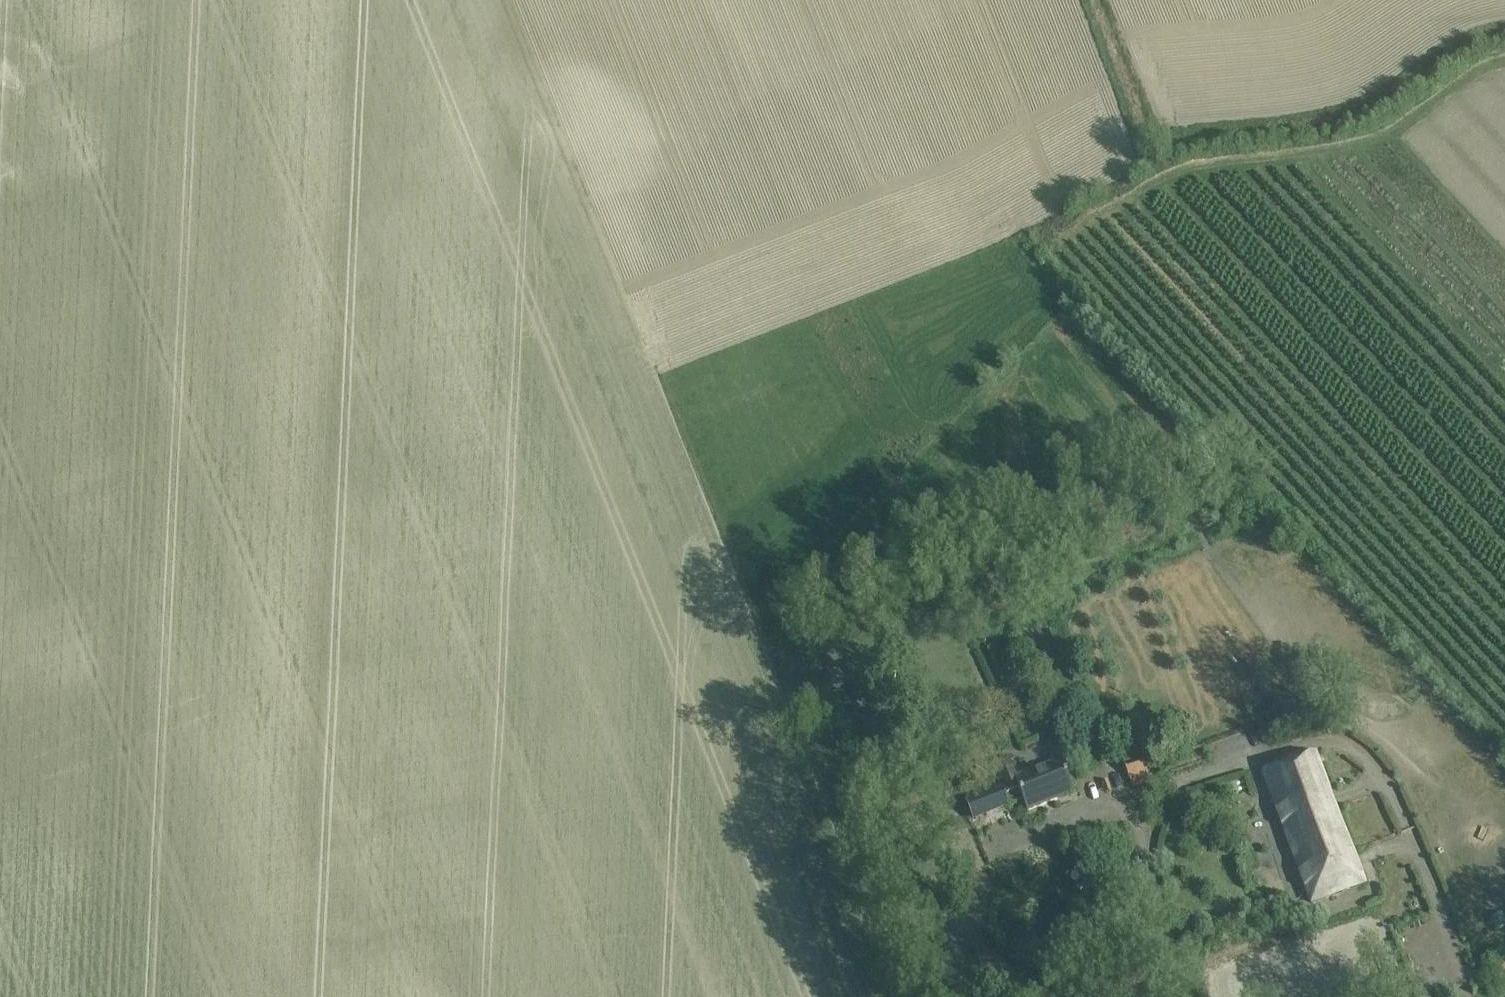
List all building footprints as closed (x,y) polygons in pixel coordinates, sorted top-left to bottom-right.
[(1133,747),(1117,752),(1127,780),(1143,775),(1133,747)] [(1310,906),(1363,887),(1314,756),(1262,776),(1310,906)] [(1019,791),(1028,813),(1074,795),(1060,762),(1015,780),(1011,770),(998,775),(1007,796),(1019,791)] [(990,792),(977,798),(985,817),(998,811),(990,792)]
